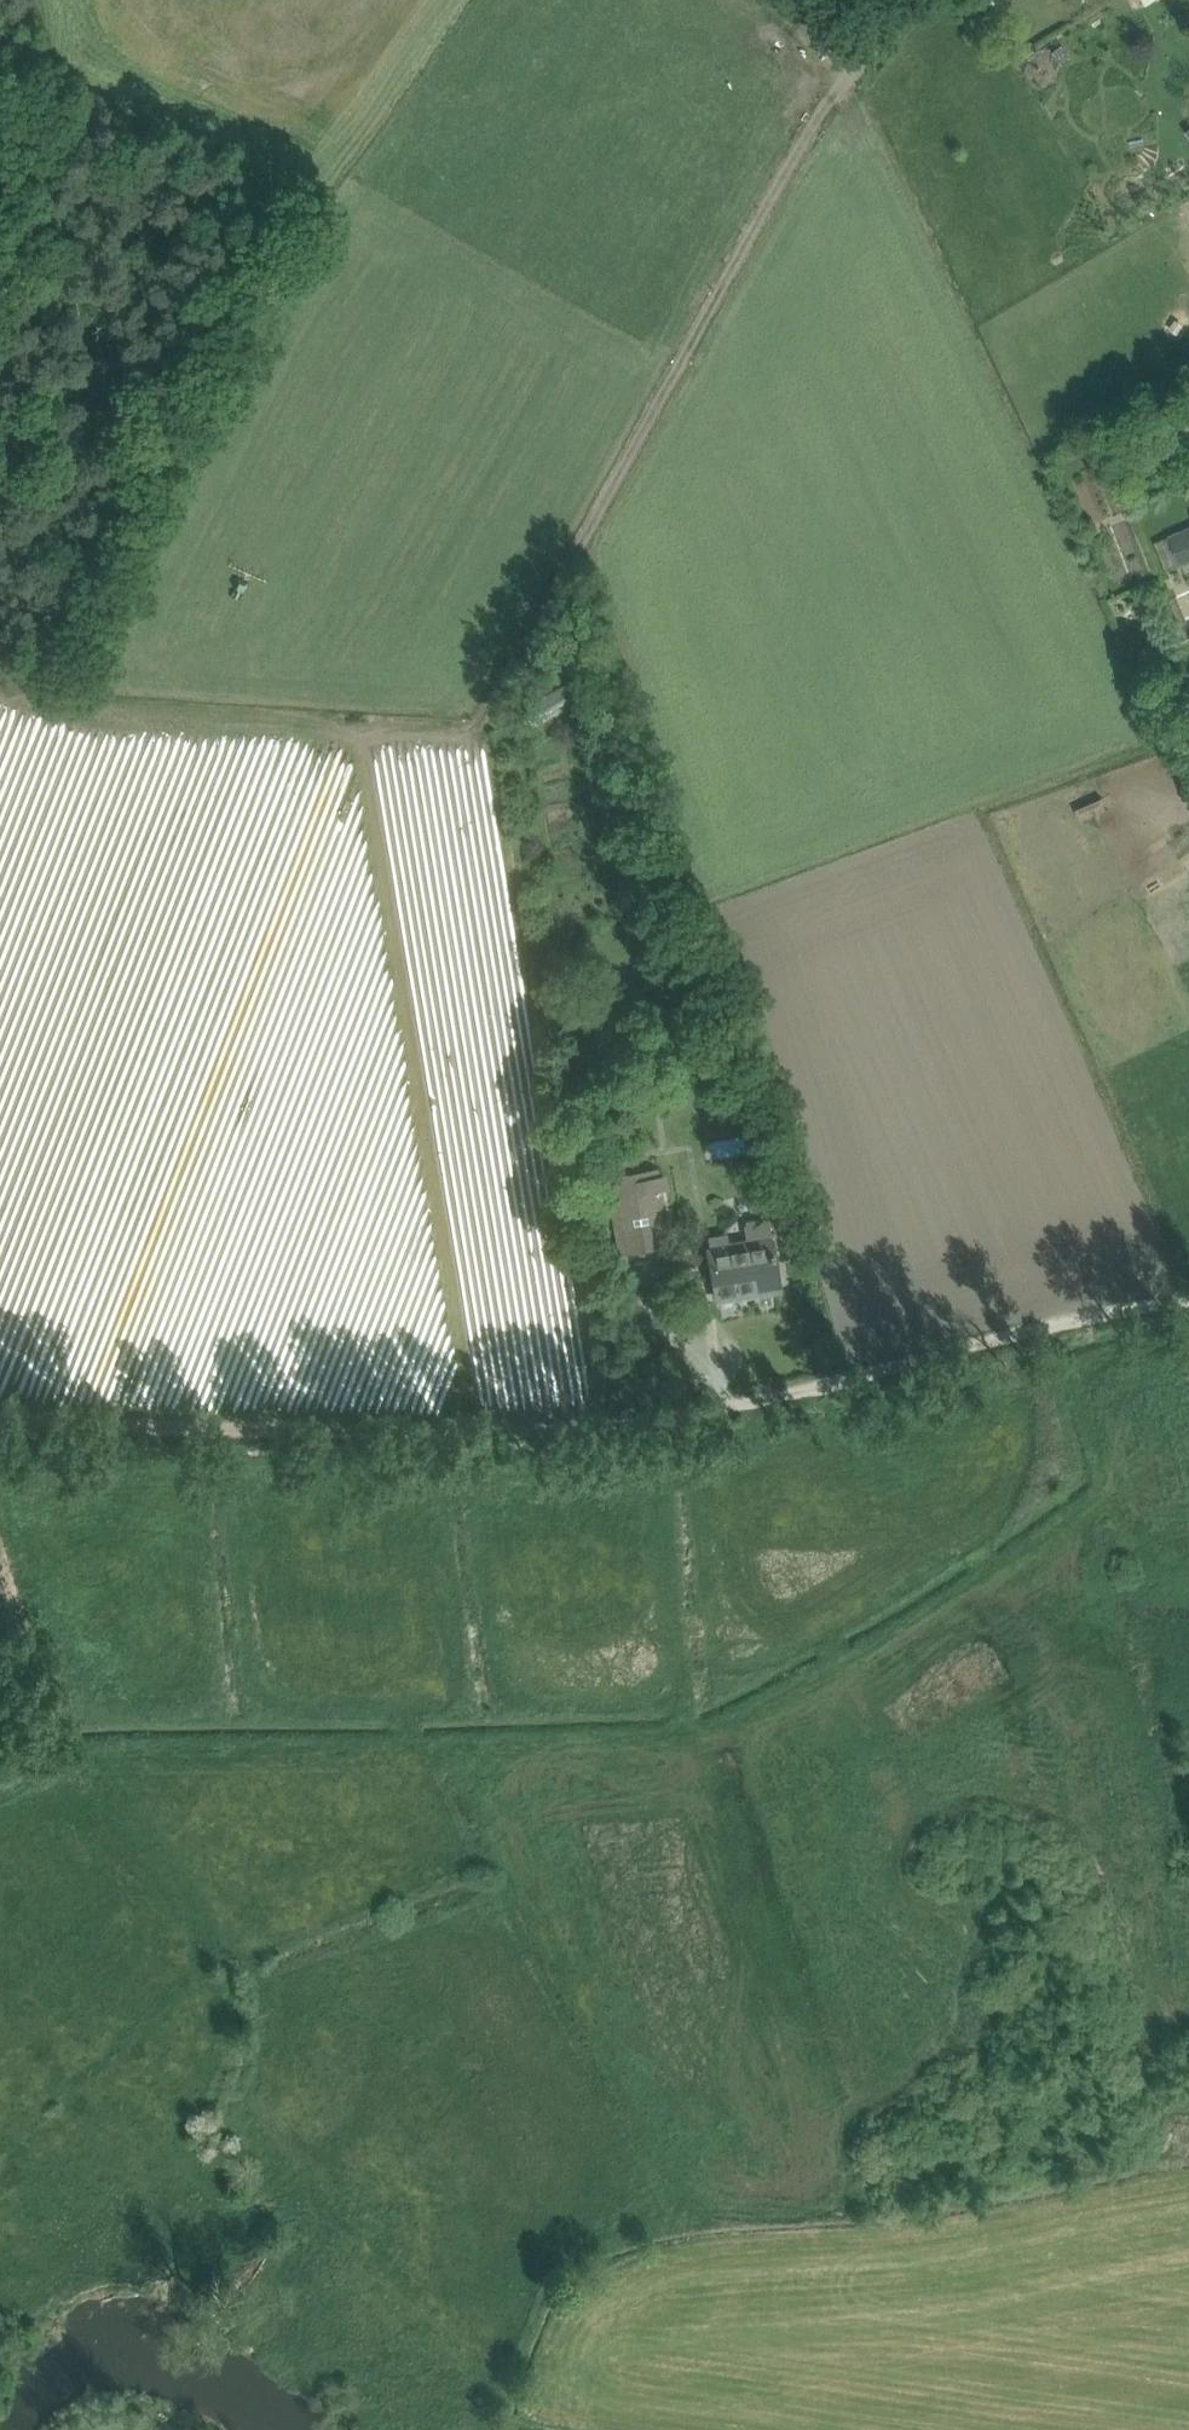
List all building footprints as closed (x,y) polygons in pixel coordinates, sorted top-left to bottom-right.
[(1177,531),(1157,540),(1169,571),(1183,564),(1184,567),(1188,565),(1188,526),(1177,531)] [(712,1136),(716,1156),(745,1150),(741,1130),(712,1136)] [(610,1178),(618,1228),(622,1252),(669,1244),(657,1170),(610,1178)] [(711,1255),(714,1276),(718,1300),(720,1299),(719,1296),(753,1290),(754,1294),(780,1289),(776,1265),(768,1217),(746,1220),(747,1224),(744,1225),(746,1239),(729,1242),(731,1252),(711,1255)]
